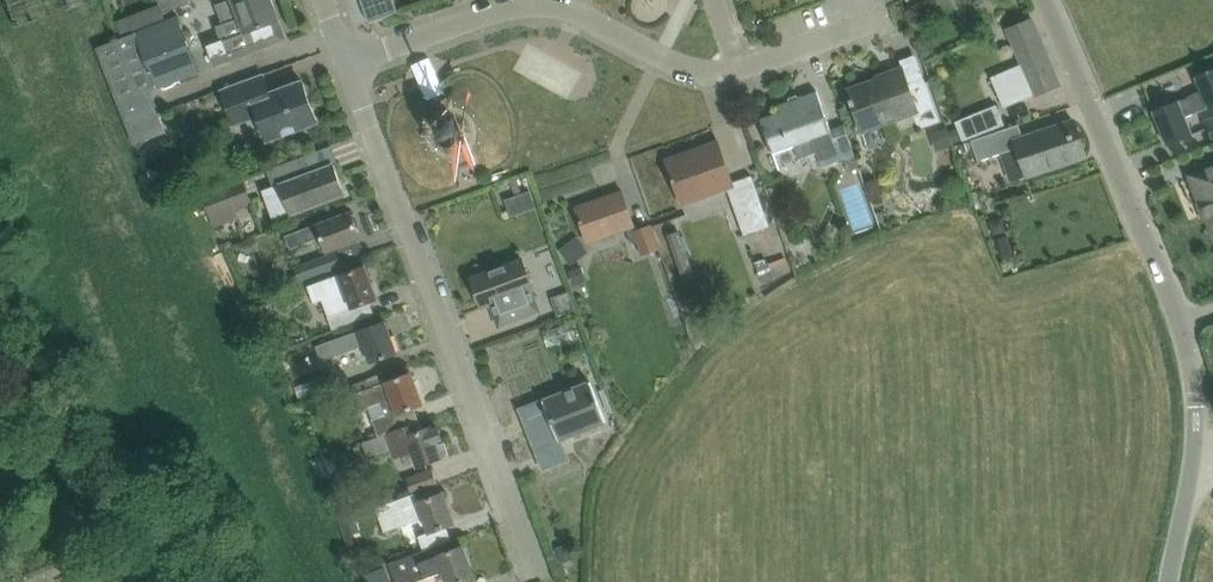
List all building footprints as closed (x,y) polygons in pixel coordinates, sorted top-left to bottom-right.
[(80,0),(27,0),(31,14),(80,0)] [(160,3),(160,4),(164,13),(190,2),(189,0),(159,0),(160,3)] [(287,39),(272,0),(228,0),(216,4),(223,23),(215,26),(221,40),(207,45),(215,66),(231,60),(259,50),(259,49),(287,39)] [(368,21),(398,11),(394,0),(361,0),(368,21)] [(160,4),(149,8),(156,24),(167,20),(164,13),(160,4)] [(121,39),(97,48),(119,103),(142,94),(151,91),(200,72),(178,15),(167,20),(156,24),(133,34),(122,38),(121,39)] [(127,17),(115,21),(122,38),(133,34),(133,32),(127,17)] [(1010,29),(1024,63),(992,77),(1005,107),(1060,84),(1033,19),(1010,29)] [(1154,112),(1168,144),(1193,134),(1185,115),(1212,104),(1212,69),(1207,71),(1208,72),(1197,77),(1202,90),(1188,96),(1189,97),(1154,112)] [(904,70),(848,90),(851,99),(850,100),(861,130),(913,112),(919,128),(940,120),(925,79),(910,85),(904,70)] [(318,122),(302,81),(270,93),(264,75),(222,90),(235,124),(258,115),(268,141),(318,122)] [(845,124),(831,129),(817,91),(779,104),(781,111),(761,118),(773,152),(795,145),(800,158),(818,152),(823,166),(845,159),(849,171),(860,167),(845,124)] [(959,126),(949,130),(953,142),(1005,123),(997,103),(956,119),(959,126)] [(159,112),(151,115),(127,124),(135,144),(167,132),(159,112)] [(1205,119),(1212,139),(1212,116),(1205,119)] [(463,123),(460,121),(457,119),(453,118),(449,118),(447,119),(445,120),(441,123),(439,127),(438,131),(438,134),(439,139),(442,143),(447,146),(452,147),(458,145),(459,145),(462,142),(465,139),(466,135),(466,131),(465,127),(463,123)] [(1019,124),(997,132),(972,140),(979,160),(1016,147),(1026,176),(1086,156),(1086,153),(1075,120),(1024,137),(1019,124)] [(733,182),(728,168),(719,141),(667,160),(683,204),(728,188),(744,235),(770,225),(752,175),(733,182)] [(275,219),(290,214),(345,194),(334,165),(311,173),(304,155),(267,170),(274,189),(264,192),(275,219)] [(1191,175),(1212,230),(1212,166),(1191,175)] [(873,172),(855,178),(868,219),(886,213),(873,172)] [(201,192),(210,216),(211,219),(254,203),(244,177),(201,192)] [(548,181),(518,190),(524,208),(554,199),(548,181)] [(623,190),(593,201),(576,207),(589,243),(627,229),(632,241),(638,239),(644,254),(659,248),(651,225),(637,231),(635,226),(636,226),(623,190)] [(352,212),(286,236),(291,248),(321,236),(327,251),(362,238),(352,212)] [(318,274),(345,264),(340,251),(313,261),(318,274)] [(764,258),(754,262),(756,266),(762,284),(775,279),(775,277),(792,271),(786,256),(769,262),(769,261),(766,262),(764,258)] [(532,290),(534,289),(523,259),(472,278),(483,307),(496,302),(505,326),(541,313),(532,290)] [(374,314),(369,302),(378,298),(366,265),(309,286),(315,301),(322,299),(334,330),(374,314)] [(254,302),(253,309),(258,313),(265,311),(266,304),(261,299),(254,302)] [(365,344),(372,362),(398,353),(386,321),(317,346),(322,359),(365,344)] [(341,388),(336,374),(335,371),(294,386),(299,401),(310,397),(311,400),(327,394),(341,388)] [(369,405),(374,420),(380,435),(419,421),(414,408),(423,404),(412,373),(355,393),(361,408),(369,405)] [(590,382),(521,409),(538,452),(561,442),(561,440),(606,422),(590,382)] [(443,457),(437,441),(445,439),(439,424),(432,427),(421,431),(417,422),(363,442),(369,459),(391,451),(393,457),(404,453),(403,451),(405,450),(406,452),(411,450),(417,466),(443,457)] [(408,479),(414,494),(416,493),(438,485),(433,470),(408,479)] [(419,536),(424,550),(435,546),(451,540),(446,527),(455,523),(443,492),(419,501),(416,493),(414,494),(377,507),(386,533),(424,519),(430,532),(419,536)] [(568,544),(557,548),(562,564),(573,560),(568,544)] [(444,572),(448,581),(461,581),(475,577),(463,546),(438,555),(435,546),(424,550),(424,551),(391,563),(398,581),(417,581),(444,572)]
